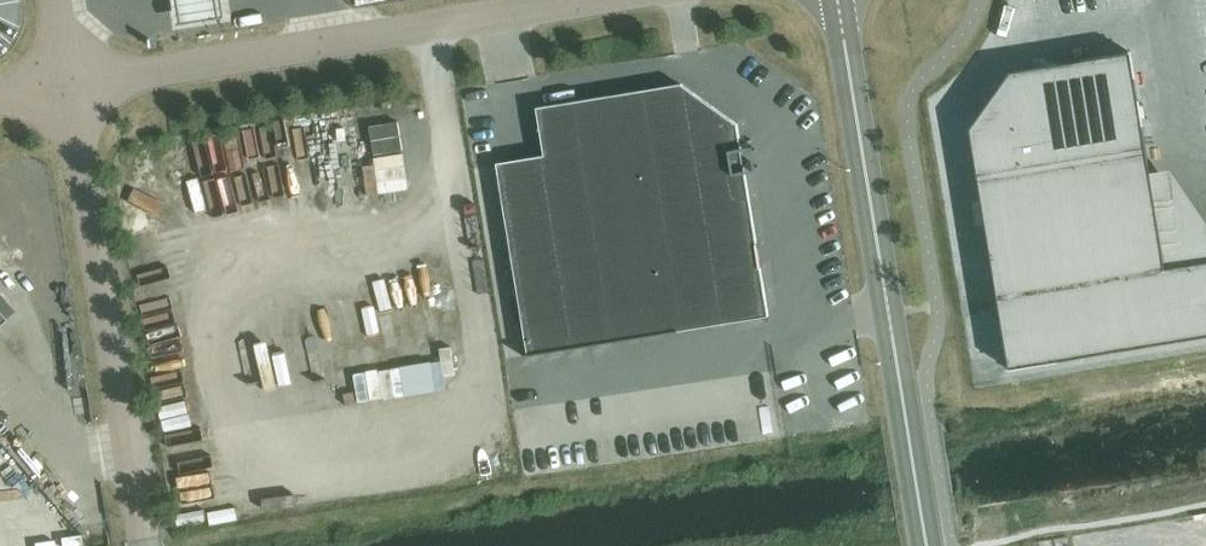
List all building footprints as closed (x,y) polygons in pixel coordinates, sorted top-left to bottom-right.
[(174,29),(232,20),(229,0),(169,0),(174,29)] [(970,129),(1009,368),(1205,336),(1205,261),(1166,267),(1151,172),(1142,119),(1140,106),(1131,52),(1081,60),(1057,64),(1035,68),(1011,72),(970,129)] [(528,356),(769,316),(737,124),(681,83),(536,107),(544,155),(496,162),(528,356)] [(376,124),(383,152),(396,148),(388,121),(376,124)] [(362,193),(382,192),(381,165),(361,166),(362,193)]
